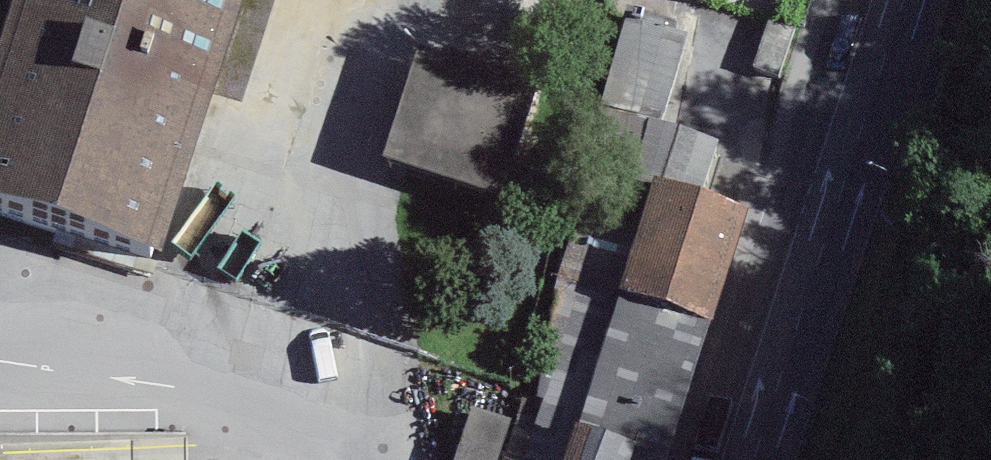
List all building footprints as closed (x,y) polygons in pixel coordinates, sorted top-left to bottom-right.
[(0,37),(0,195),(163,247),(216,92),(245,0),(12,0),(0,37)] [(216,92),(244,100),(276,0),(245,0),(216,92)] [(668,21),(643,13),(640,22),(625,17),(599,100),(651,117),(662,120),(689,33),(666,26),(668,21)] [(795,27),(768,19),(752,68),(779,76),(795,27)] [(541,91),(418,48),(380,155),(503,198),(541,91)] [(662,120),(651,117),(634,169),(655,176),(701,191),(718,138),(662,120)] [(701,191),(655,176),(628,266),(620,287),(712,318),(750,207),(701,191)] [(620,287),(628,266),(569,244),(552,290),(564,294),(533,375),(545,380),(537,401),(545,404),(536,427),(571,440),(620,287)] [(712,318),(620,287),(571,440),(563,459),(664,459),(712,318)] [(469,408),(453,459),(497,459),(509,420),(469,408)]
